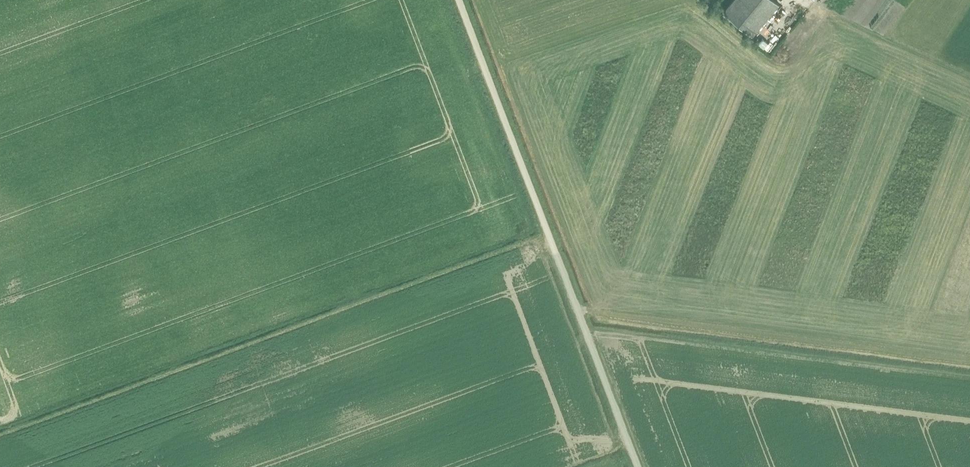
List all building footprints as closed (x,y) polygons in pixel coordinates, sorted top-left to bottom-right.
[(779,3),(775,0),(732,0),(723,11),(753,35),(779,3)]
